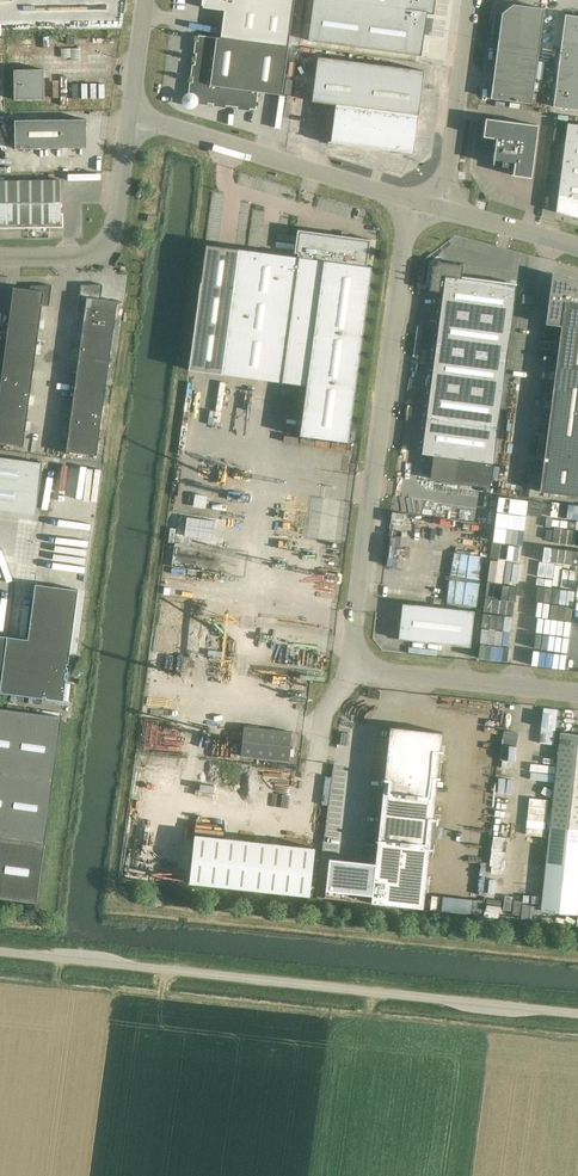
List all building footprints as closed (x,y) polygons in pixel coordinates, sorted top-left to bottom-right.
[(288,47),(294,0),(203,0),(202,7),(224,10),(220,38),(288,47)] [(342,0),(313,0),(307,40),(421,55),(427,11),(342,0)] [(431,12),(433,0),(342,0),(427,11),(431,12)] [(502,13),(498,38),(490,98),(531,104),(539,44),(543,8),(513,4),(502,13)] [(565,14),(553,107),(577,110),(577,16),(565,14)] [(184,98),(184,101),(185,104),(188,106),(191,107),(194,106),(196,103),(196,102),(255,110),(258,92),(282,95),(288,47),(220,38),(210,36),(198,35),(190,94),(189,94),(186,96),(184,98)] [(317,56),(311,101),(335,104),(391,112),(386,150),(401,152),(401,153),(411,154),(411,153),(413,153),(413,152),(418,117),(422,82),(424,83),(425,72),(424,72),(424,70),(383,65),(317,56)] [(13,69),(14,100),(44,99),(44,69),(13,69)] [(330,141),(330,142),(332,143),(332,144),(342,145),(342,144),(343,144),(358,146),(372,148),(386,150),(391,112),(335,104),(331,137),(330,141)] [(538,125),(485,118),(483,137),(496,138),(493,160),(502,161),(501,167),(507,167),(508,164),(514,165),(512,175),(531,178),(538,125)] [(86,119),(14,120),(15,148),(86,148),(86,119)] [(556,211),(577,218),(577,125),(567,123),(556,211)] [(481,138),(480,146),(493,147),(494,139),(481,138)] [(60,180),(0,181),(0,228),(63,227),(63,213),(61,213),(60,180)] [(226,337),(221,374),(281,382),(281,383),(282,382),(305,385),(299,436),(336,440),(348,442),(372,267),(367,266),(370,239),(347,236),(348,232),(341,231),(341,235),(297,229),(297,233),(294,252),(294,253),(297,253),(297,257),(238,249),(226,337)] [(442,292),(426,418),(422,454),(457,458),(454,482),(490,487),(497,428),(516,285),(461,278),(463,265),(439,262),(432,267),(429,290),(442,292)] [(561,326),(539,491),(577,496),(577,281),(567,278),(552,273),(551,281),(545,324),(561,326)] [(83,323),(114,327),(117,302),(118,302),(118,301),(101,299),(102,284),(81,285),(77,310),(85,311),(83,323)] [(9,313),(40,317),(42,305),(49,306),(52,285),(30,285),(30,289),(12,287),(12,288),(13,288),(9,313)] [(37,343),(40,317),(9,313),(6,339),(37,343)] [(79,349),(110,353),(114,327),(83,323),(79,349)] [(33,368),(37,343),(6,339),(3,364),(33,368)] [(76,374),(107,378),(110,353),(79,349),(76,374)] [(33,368),(3,364),(0,384),(0,390),(30,394),(33,368)] [(73,400),(103,404),(107,378),(76,374),(73,400)] [(27,419),(30,394),(0,390),(0,416),(27,419)] [(69,425),(100,429),(103,404),(73,400),(69,425)] [(27,419),(0,416),(0,442),(22,445),(22,447),(23,447),(27,419)] [(66,453),(66,451),(96,455),(100,429),(69,425),(65,453),(66,453)] [(0,457),(0,510),(35,514),(42,462),(0,457)] [(174,543),(222,549),(226,520),(178,513),(174,543)] [(0,685),(0,692),(43,698),(43,696),(46,696),(45,698),(47,698),(63,700),(66,678),(64,678),(65,673),(67,673),(67,671),(67,667),(66,667),(66,664),(68,664),(78,590),(35,584),(28,639),(18,637),(7,636),(0,685)] [(332,604),(284,598),(282,624),(330,630),(332,604)] [(470,647),(474,611),(402,604),(398,639),(470,647)] [(206,628),(159,623),(151,693),(198,699),(206,628)] [(37,903),(61,716),(0,708),(0,898),(37,903)] [(327,866),(324,897),(370,902),(423,908),(439,762),(441,744),(442,732),(389,726),(375,863),(361,861),(360,870),(327,866)] [(244,727),(240,755),(288,761),(291,732),(244,727)] [(540,910),(576,914),(577,900),(577,734),(560,732),(549,827),(540,910)] [(294,801),(301,802),(304,777),(297,776),(294,801)] [(189,882),(192,882),(309,895),(314,848),(194,834),(189,882)]
